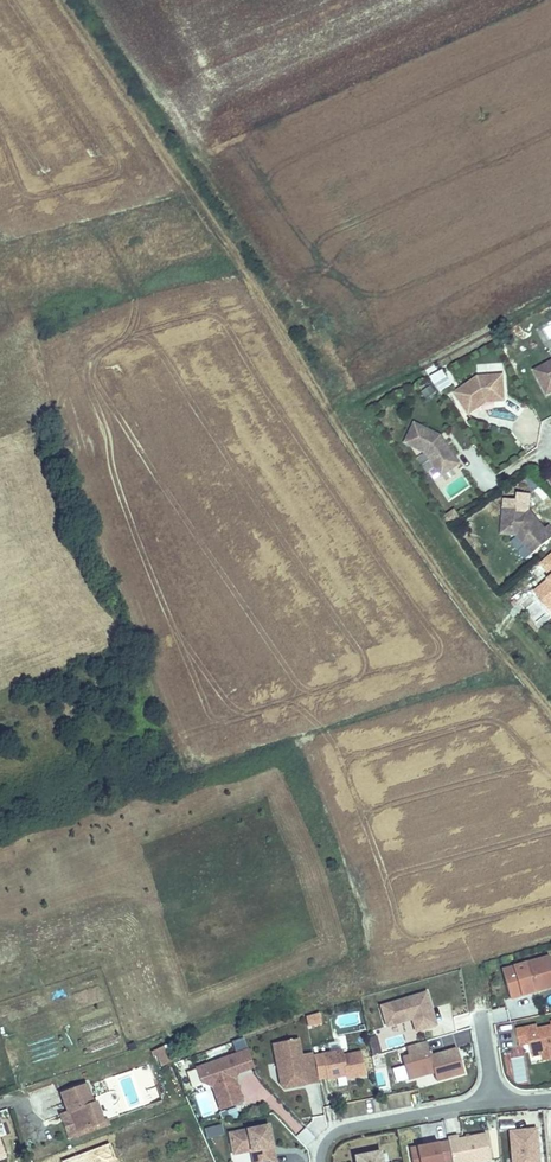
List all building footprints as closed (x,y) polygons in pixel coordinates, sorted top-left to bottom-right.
[(550,338),(550,323),(538,330),(544,341),(550,338)] [(535,370),(548,395),(550,394),(550,362),(535,370)] [(485,402),(483,398),(488,395),(490,398),(505,397),(504,374),(479,376),(455,392),(469,413),(486,402),(485,402)] [(446,375),(435,382),(441,391),(452,384),(446,375)] [(460,465),(443,442),(440,445),(437,440),(439,437),(413,425),(404,445),(425,455),(442,478),(460,465)] [(502,532),(518,533),(533,552),(550,537),(550,527),(549,524),(545,527),(538,519),(536,521),(533,517),(535,515),(530,509),(504,507),(502,532)] [(541,562),(550,574),(550,553),(541,562)] [(536,591),(545,602),(550,597),(550,578),(536,591)] [(505,976),(513,1005),(550,995),(550,962),(505,976)] [(433,1015),(429,999),(383,1012),(389,1032),(401,1029),(400,1025),(410,1022),(415,1025),(418,1038),(434,1033),(429,1016),(433,1015)] [(493,1023),(508,1021),(507,1008),(491,1010),(493,1023)] [(333,1017),(338,1034),(362,1028),(358,1011),(333,1017)] [(305,1016),(307,1027),(322,1024),(319,1013),(305,1016)] [(438,1032),(433,1015),(429,1016),(434,1033),(438,1032)] [(541,1036),(540,1032),(519,1037),(521,1047),(531,1045),(536,1064),(546,1062),(545,1059),(550,1058),(550,1034),(541,1036)] [(369,1041),(372,1055),(380,1053),(377,1039),(369,1041)] [(318,1086),(314,1062),(314,1060),(302,1062),(299,1046),(274,1051),(281,1090),(304,1086),(305,1091),(319,1088),(318,1086)] [(465,1080),(458,1056),(431,1063),(427,1048),(408,1053),(410,1063),(404,1064),(410,1086),(435,1079),(438,1088),(465,1080)] [(169,1067),(162,1051),(153,1054),(160,1070),(169,1067)] [(254,1073),(248,1056),(237,1060),(242,1077),(254,1073)] [(366,1082),(362,1059),(344,1062),(343,1057),(323,1061),(328,1084),(328,1086),(346,1082),(347,1085),(366,1082)] [(242,1077),(237,1060),(197,1074),(201,1087),(213,1092),(220,1114),(241,1107),(234,1084),(231,1085),(229,1081),(232,1080),(242,1077)] [(328,1084),(323,1061),(314,1062),(318,1086),(328,1084)] [(305,1091),(304,1086),(281,1090),(284,1094),(305,1091)] [(85,1087),(57,1097),(64,1118),(69,1116),(74,1134),(103,1124),(96,1106),(92,1107),(85,1087)] [(344,1103),(344,1114),(366,1114),(365,1102),(344,1103)] [(206,1137),(222,1135),(221,1127),(205,1129),(206,1137)] [(267,1132),(231,1139),(235,1161),(253,1158),(254,1161),(273,1161),(270,1161),(269,1154),(271,1154),(267,1132)] [(538,1137),(511,1139),(513,1161),(540,1161),(538,1137)] [(488,1141),(460,1147),(459,1143),(449,1145),(452,1161),(491,1161),(488,1141)] [(439,1142),(410,1146),(412,1161),(442,1161),(439,1142)]
